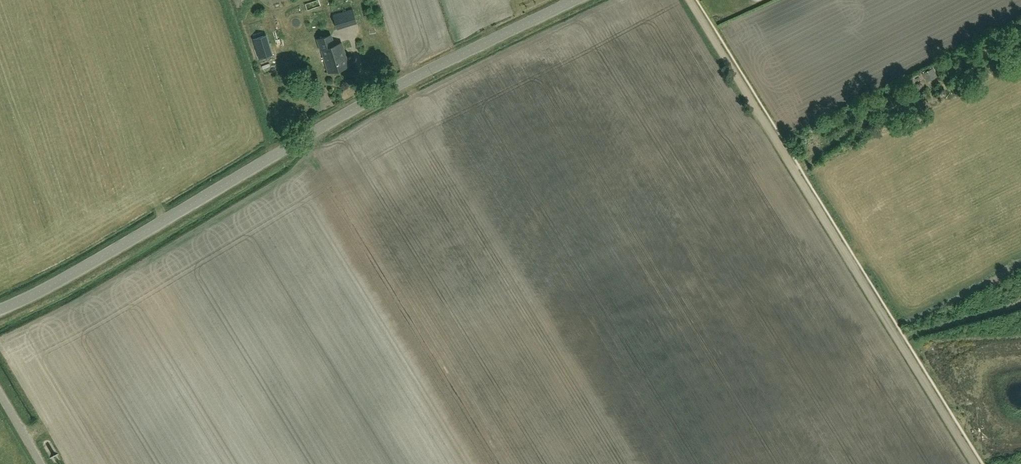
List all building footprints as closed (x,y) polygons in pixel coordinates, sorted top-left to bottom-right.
[(273,55),(267,34),(252,38),(259,59),(273,55)] [(333,45),(330,35),(318,39),(321,49),(324,48),(331,70),(325,72),(325,73),(348,66),(341,43),(333,45)] [(263,70),(276,66),(272,55),(260,59),(263,70)] [(927,81),(937,76),(932,68),(923,73),(927,81)]
